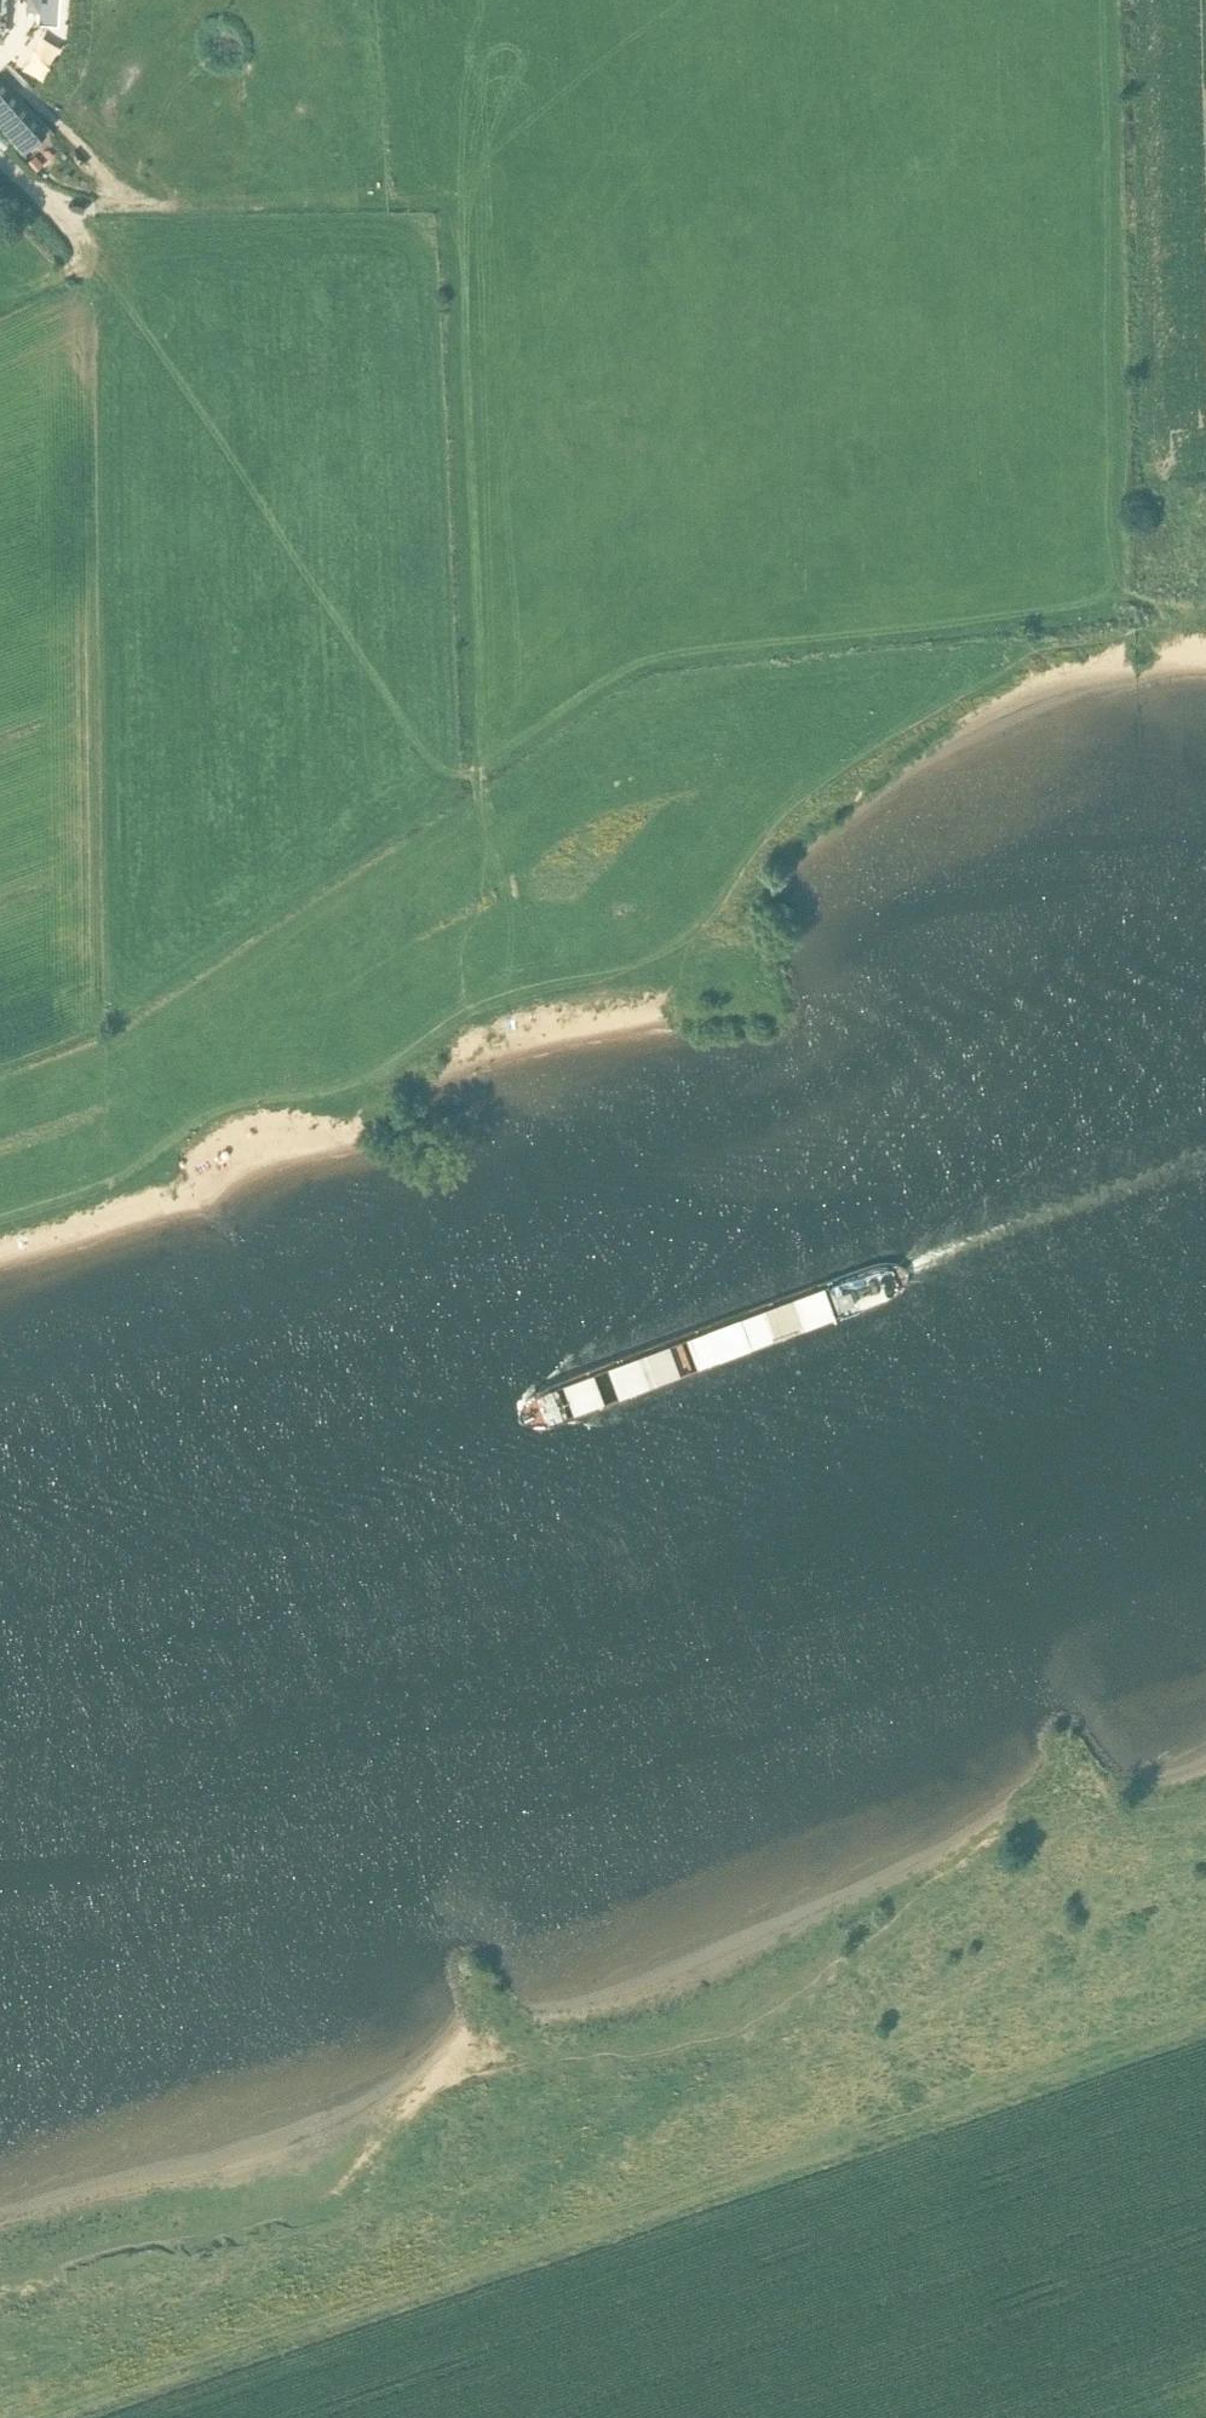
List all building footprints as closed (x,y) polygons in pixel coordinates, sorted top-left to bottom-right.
[(22,124),(0,101),(0,124),(10,135),(22,124)]
